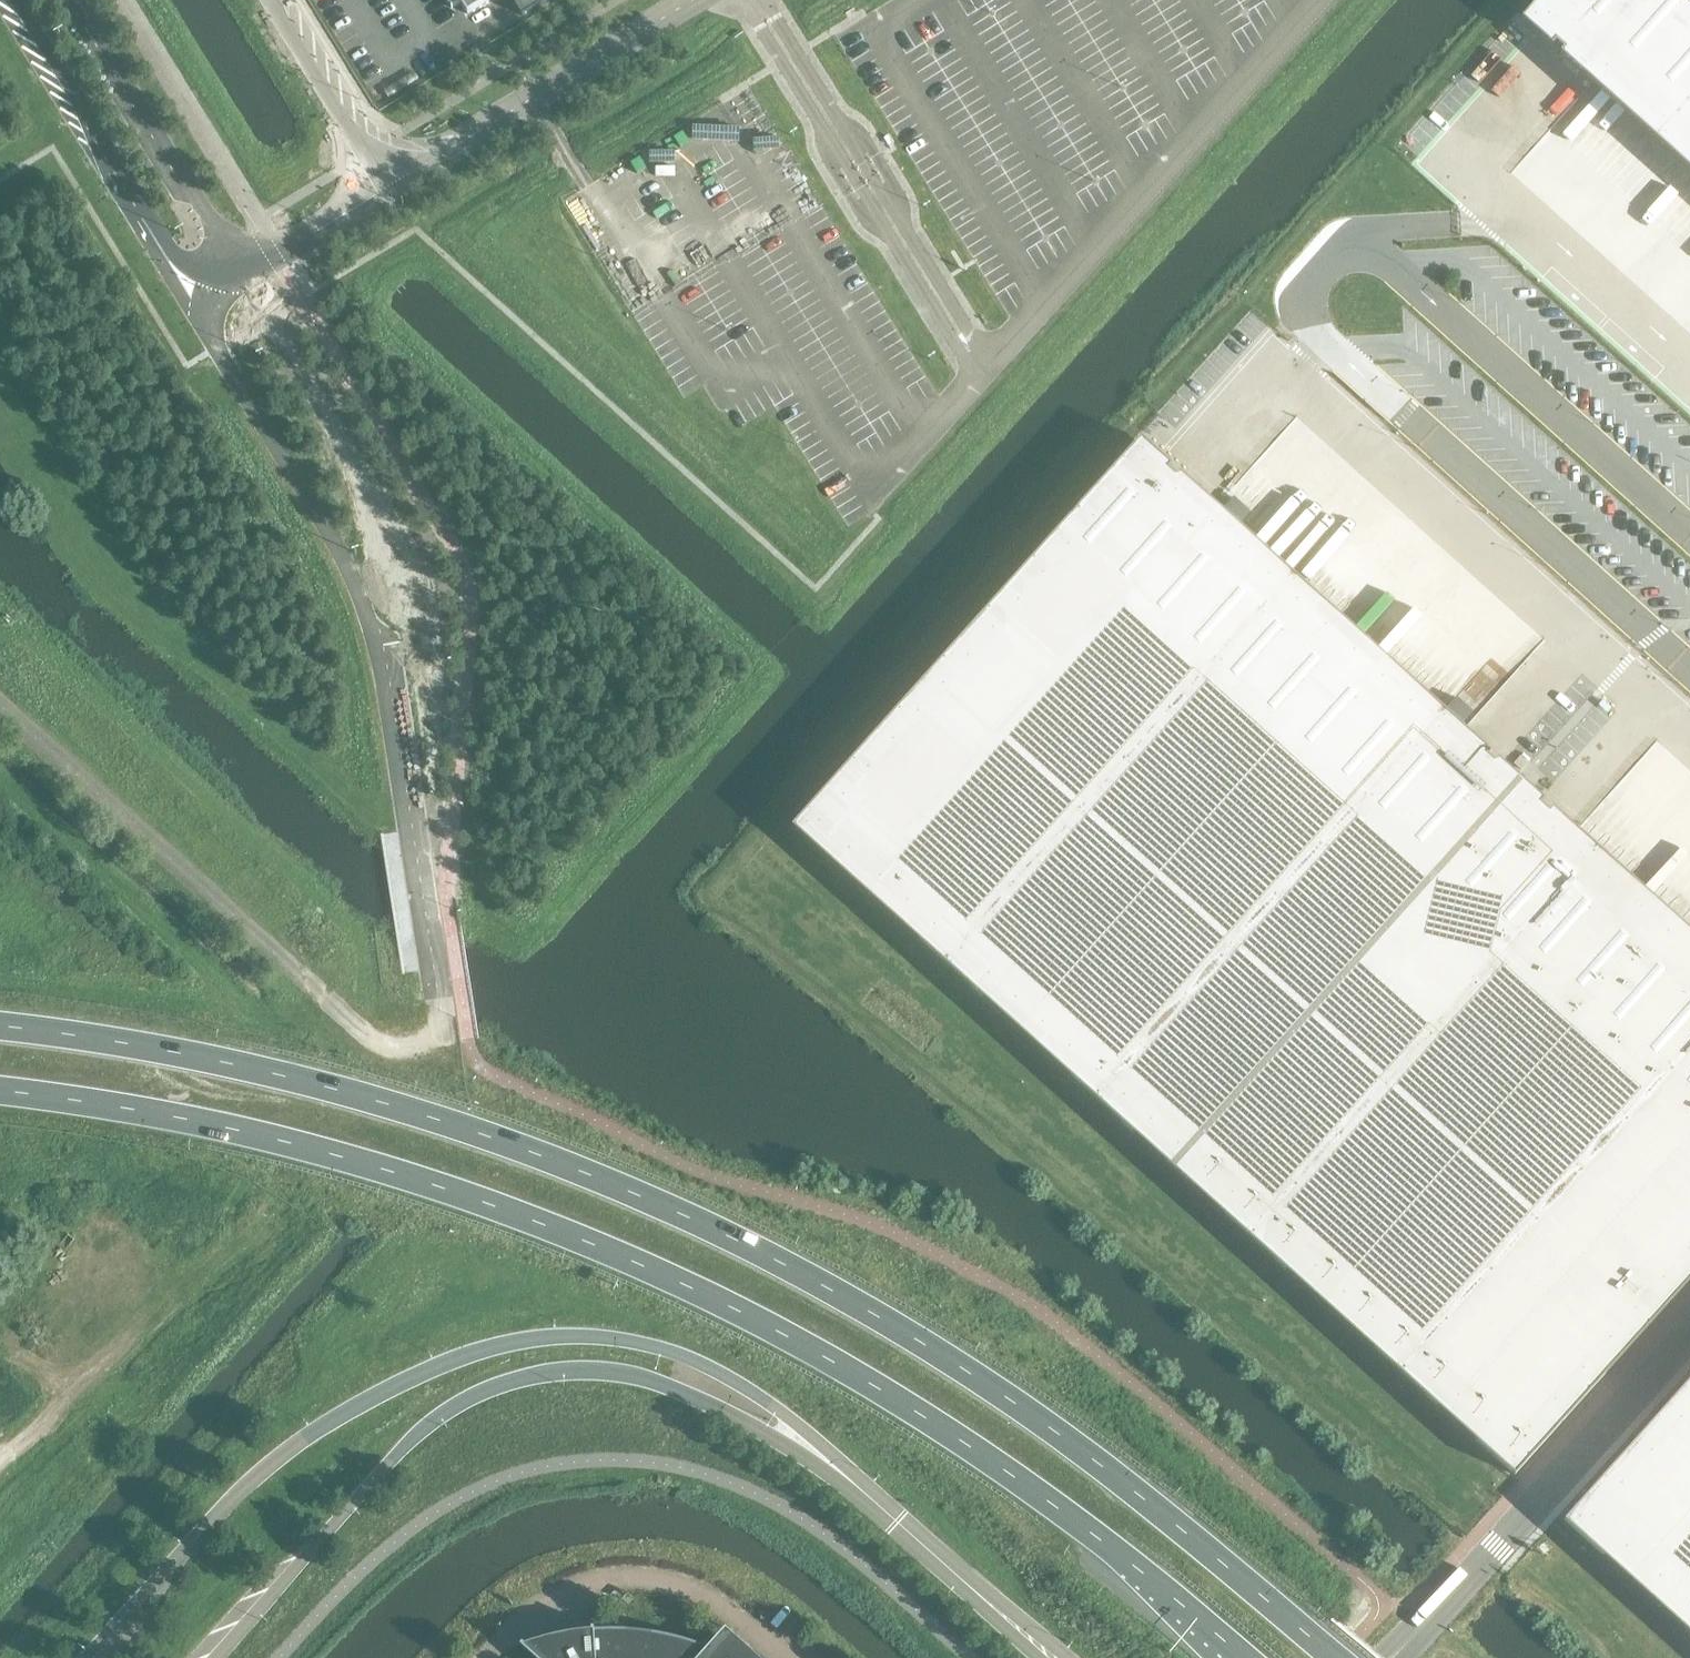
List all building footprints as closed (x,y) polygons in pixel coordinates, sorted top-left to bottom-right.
[(461,15),(487,0),(452,0),(461,15)] [(520,16),(546,0),(510,0),(520,16)] [(1523,17),(1689,166),(1689,0),(1538,0),(1523,17)] [(792,826),(1514,1475),(1689,1278),(1689,938),(1138,441),(792,826)] [(1563,1519),(1689,1633),(1689,1378),(1563,1519)] [(723,1627),(708,1644),(659,1627),(547,1626),(546,1625),(526,1639),(539,1657),(759,1657),(723,1627)]
